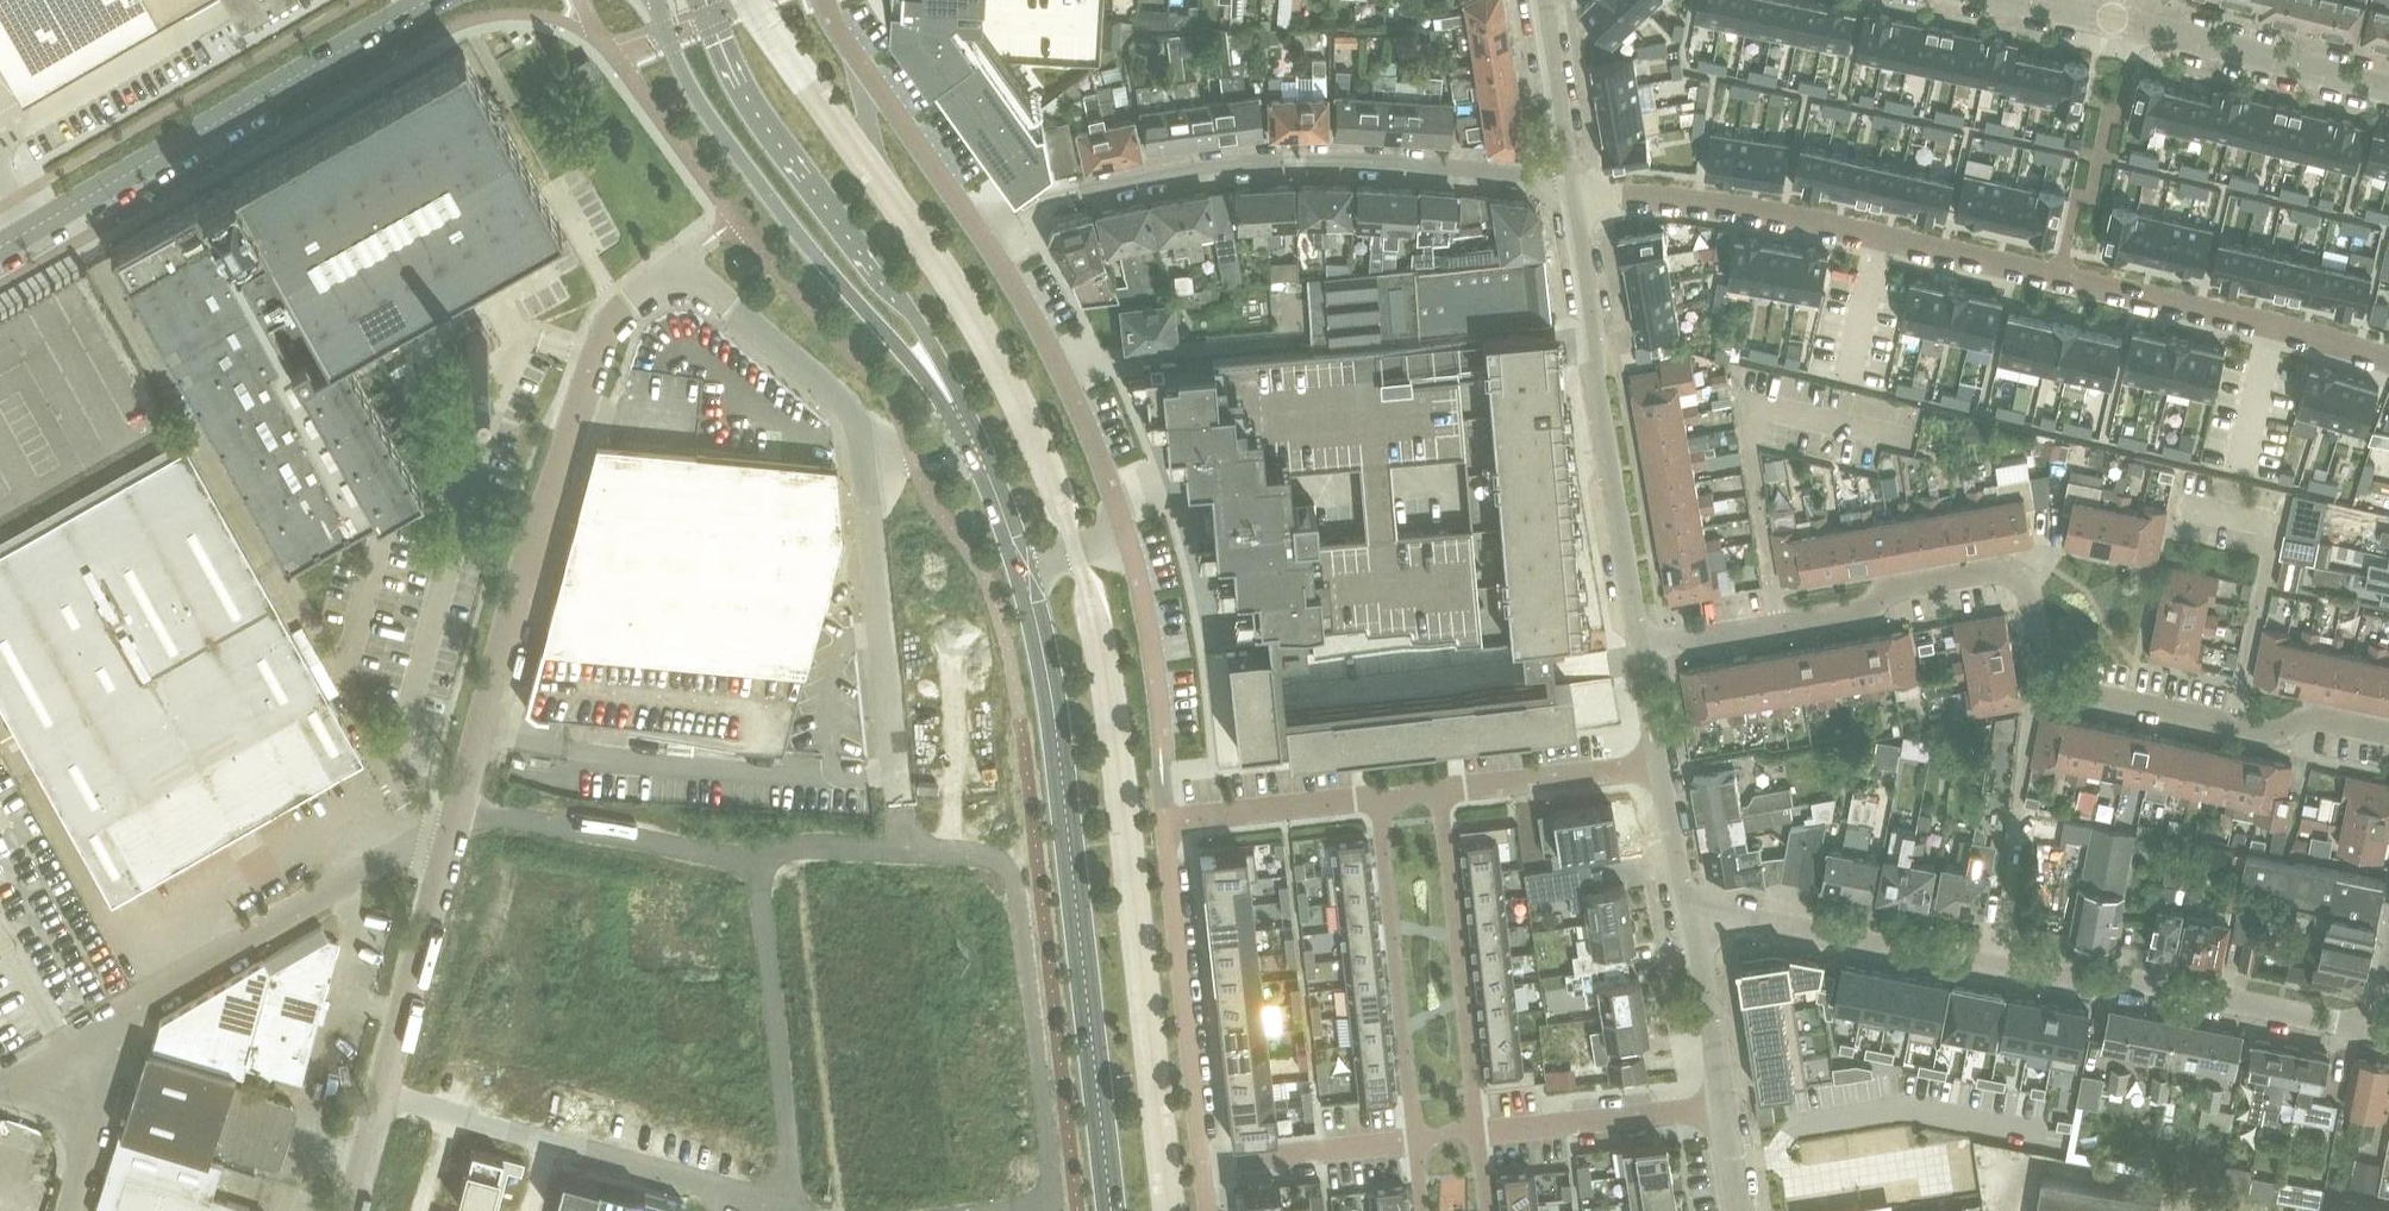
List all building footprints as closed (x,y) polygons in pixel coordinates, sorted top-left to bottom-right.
[(32,94),(93,59),(197,0),(0,0),(0,39),(32,94)] [(1015,182),(1034,178),(1030,160),(1038,154),(1048,147),(1039,105),(1039,104),(1099,60),(1101,43),(1103,0),(885,0),(1015,182)] [(1243,0),(1229,0),(1229,2),(1228,17),(1242,18),(1243,0)] [(1277,23),(1290,24),(1292,0),(1279,0),(1277,23)] [(1441,25),(1456,23),(1483,18),(1483,16),(1492,14),(1493,18),(1503,17),(1502,7),(1504,6),(1503,0),(1464,0),(1465,11),(1455,13),(1440,15),(1441,25)] [(1582,8),(1613,41),(1631,24),(1608,0),(1591,0),(1582,8)] [(1647,8),(1639,0),(1608,0),(1631,24),(1647,8)] [(1647,8),(1656,0),(1639,0),(1647,8)] [(1695,18),(1722,24),(1727,0),(1699,0),(1695,18)] [(1722,24),(1747,29),(1753,0),(1727,0),(1722,24)] [(1747,29),(1772,34),(1779,0),(1753,0),(1747,29)] [(1772,34),(1797,39),(1805,0),(1779,0),(1772,34)] [(1829,4),(1808,0),(1805,0),(1797,39),(1822,45),(1831,5),(1829,4)] [(2285,20),(2290,0),(2264,0),(2261,14),(2285,20)] [(2315,0),(2290,0),(2285,20),(2309,26),(2315,0)] [(2333,31),(2341,0),(2315,0),(2309,26),(2333,31)] [(2333,31),(2357,37),(2366,0),(2341,0),(2333,31)] [(2388,44),(2388,39),(2388,0),(2373,0),(2363,38),(2388,44)] [(1831,5),(1822,45),(1849,50),(1857,10),(1846,8),(1846,6),(1830,3),(1829,4),(1831,5)] [(1188,27),(1197,27),(1198,4),(1189,4),(1188,27)] [(1857,52),(1884,57),(1892,17),(1893,17),(1893,16),(1877,13),(1877,14),(1865,12),(1857,52)] [(1471,46),(1509,40),(1507,22),(1504,22),(1503,17),(1493,18),(1492,14),(1483,16),(1483,18),(1456,23),(1460,48),(1471,46)] [(1122,19),(1103,17),(1101,43),(1120,44),(1122,19)] [(1909,62),(1917,22),(1893,17),(1892,17),(1884,57),(1909,62)] [(1673,36),(1683,38),(1686,24),(1676,22),(1673,36)] [(1942,28),(1917,22),(1909,62),(1934,68),(1942,28)] [(1216,47),(1227,45),(1225,28),(1213,29),(1215,47),(1216,47)] [(1934,68),(1959,73),(1967,33),(1942,28),(1934,68)] [(1202,32),(1189,34),(1191,50),(1205,49),(1202,32)] [(1991,38),(1967,33),(1959,73),(1984,78),(1992,38),(1991,38)] [(1177,104),(1165,106),(1170,148),(1188,146),(1187,142),(1193,141),(1185,80),(1179,34),(1168,35),(1177,104)] [(2016,53),(2017,53),(2019,43),(2007,41),(2008,40),(1992,36),(1991,38),(1992,38),(1984,78),(2008,83),(2009,83),(2016,53)] [(1512,58),(1509,40),(1471,46),(1473,62),(1449,66),(1450,75),(1492,69),(1492,67),(1501,65),(1502,69),(1511,67),(1510,58),(1512,58)] [(1667,41),(1652,43),(1654,53),(1668,50),(1667,41)] [(1101,43),(1099,60),(1120,44),(1101,43)] [(1640,55),(1654,53),(1652,43),(1638,45),(1640,55)] [(540,188),(464,52),(229,183),(228,184),(110,249),(199,405),(286,561),(422,485),(366,385),(345,347),(450,289),(562,226),(548,202),(540,188)] [(2009,83),(2008,83),(2006,92),(2033,98),(2041,58),(2017,53),(2016,53),(2009,83)] [(1597,92),(1599,92),(1598,89),(1638,82),(1634,56),(1594,63),(1596,74),(1594,74),(1597,92)] [(1714,60),(1700,57),(1698,67),(1712,70),(1714,60)] [(2033,98),(2057,103),(2058,103),(2066,63),(2065,63),(2041,58),(2033,98)] [(1684,75),(1681,60),(1672,62),(1674,77),(1684,75)] [(1728,63),(1714,60),(1712,70),(1726,73),(1728,63)] [(2065,60),(2065,63),(2066,63),(2058,103),(2057,103),(2056,104),(2081,109),(2090,65),(2065,60)] [(1241,61),(1229,63),(1231,73),(1239,135),(1245,134),(1245,138),(1263,136),(1258,94),(1245,96),(1241,61)] [(1296,77),(1296,96),(1297,137),(1316,137),(1316,133),(1327,132),(1326,63),(1312,63),(1312,76),(1296,77)] [(1466,94),(1465,83),(1477,82),(1479,97),(1518,91),(1514,72),(1512,73),(1511,67),(1502,69),(1501,65),(1492,67),(1492,69),(1450,75),(1453,96),(1466,94)] [(1762,80),(1764,71),(1750,68),(1748,77),(1762,80)] [(1356,137),(1359,95),(1348,94),(1349,71),(1337,70),(1333,132),(1340,132),(1340,136),(1356,137)] [(1762,80),(1776,83),(1779,74),(1764,71),(1762,80)] [(1375,135),(1380,136),(1384,73),(1373,72),(1372,96),(1359,95),(1356,137),(1375,138),(1375,135)] [(1231,73),(1220,75),(1223,98),(1211,100),(1216,142),(1233,140),(1232,136),(1239,135),(1231,73)] [(1394,98),(1395,79),(1395,74),(1384,73),(1380,136),(1387,136),(1386,139),(1403,140),(1406,98),(1394,98)] [(1280,137),(1297,137),(1296,96),(1280,96),(1280,90),(1281,90),(1281,74),(1268,75),(1269,133),(1280,133),(1280,137)] [(1420,138),(1426,138),(1430,76),(1418,75),(1417,99),(1406,98),(1403,140),(1420,141),(1420,138)] [(1430,76),(1426,138),(1432,138),(1432,142),(1450,143),(1452,115),(1450,101),(1440,100),(1442,77),(1430,76)] [(2154,126),(2155,124),(2153,124),(2163,85),(2165,85),(2165,82),(2141,76),(2130,120),(2154,126)] [(1199,144),(1216,142),(1211,100),(1199,101),(1196,78),(1185,80),(1193,141),(1199,140),(1199,144)] [(1801,78),(1799,88),(1813,91),(1815,82),(1801,78)] [(1065,86),(1068,100),(1080,91),(1073,80),(1065,86)] [(1153,150),(1170,148),(1165,106),(1162,82),(1139,85),(1146,147),(1153,146),(1153,150)] [(1598,89),(1599,92),(1602,114),(1642,108),(1638,82),(1598,89)] [(1732,82),(1730,92),(1744,95),(1746,85),(1732,82)] [(1813,91),(1827,94),(1829,85),(1815,82),(1813,91)] [(1708,99),(1710,84),(1701,83),(1698,97),(1708,99)] [(1744,95),(1758,98),(1760,88),(1746,85),(1744,95)] [(2155,124),(2178,130),(2188,91),(2165,85),(2163,85),(2153,124),(2155,124)] [(1109,87),(1097,89),(1113,160),(1141,154),(1138,140),(1134,119),(1113,123),(1110,112),(1114,111),(1109,87)] [(2241,94),(2242,95),(2242,93),(2226,89),(2226,91),(2215,88),(2212,97),(2213,97),(2206,128),(2207,128),(2231,134),(2241,94)] [(1085,166),(1113,160),(1097,89),(1083,92),(1090,127),(1077,129),(1082,153),(1085,166)] [(1481,113),(1470,116),(1470,112),(1457,114),(1458,127),(1466,126),(1500,120),(1500,118),(1509,116),(1510,121),(1519,119),(1517,110),(1521,110),(1518,91),(1479,97),(1481,113)] [(1771,91),(1769,100),(1784,103),(1786,94),(1771,91)] [(1862,91),(1859,101),(1874,104),(1876,95),(1862,91)] [(2212,97),(2188,91),(2178,130),(2204,137),(2207,128),(2206,128),(2213,97),(2212,97)] [(2231,134),(2255,140),(2265,101),(2242,95),(2241,94),(2231,134)] [(1899,109),(1901,100),(1887,97),(1885,106),(1899,109)] [(1899,109),(1913,112),(1915,103),(1901,100),(1899,109)] [(2290,107),(2265,101),(2255,140),(2280,147),(2290,107)] [(1824,102),(1822,112),(1836,115),(1838,105),(1824,102)] [(1836,115),(1850,118),(1852,108),(1838,105),(1836,115)] [(2290,107),(2280,147),(2305,153),(2315,113),(2290,107)] [(1647,133),(1647,132),(1642,108),(1602,114),(1606,139),(1607,140),(1647,133)] [(1935,117),(1949,120),(1951,111),(1937,108),(1935,117)] [(1697,109),(1694,124),(1704,125),(1706,111),(1697,109)] [(1965,114),(1951,111),(1949,120),(1963,123),(1965,114)] [(1887,125),(1889,116),(1874,113),(1872,122),(1887,125)] [(2339,119),(2315,113),(2305,153),(2330,159),(2340,120),(2339,119)] [(1500,120),(1466,126),(1468,138),(1484,136),(1487,148),(1516,151),(1526,142),(1523,124),(1520,125),(1519,119),(1510,121),(1509,116),(1500,118),(1500,120)] [(1887,125),(1901,128),(1903,119),(1889,116),(1887,125)] [(1047,139),(1054,174),(1078,168),(1075,154),(1066,118),(1044,124),(1047,139)] [(1999,131),(2001,121),(1987,118),(1985,128),(1999,131)] [(2340,120),(2330,159),(2356,166),(2366,126),(2355,123),(2355,122),(2339,118),(2339,119),(2340,120)] [(1999,131),(2014,134),(2016,124),(2001,121),(1999,131)] [(1937,136),(1939,126),(1925,123),(1923,133),(1937,136)] [(1702,139),(1704,125),(1694,124),(1692,138),(1702,139)] [(1953,129),(1939,126),(1937,136),(1951,139),(1953,129)] [(2388,174),(2388,131),(2386,130),(2386,131),(2375,128),(2365,168),(2388,174)] [(2050,142),(2052,132),(2038,129),(2035,139),(2050,142)] [(1734,177),(1734,175),(1733,175),(1739,135),(1712,131),(1706,171),(1718,173),(1717,174),(1734,177)] [(1607,140),(1606,139),(1604,139),(1608,164),(1652,156),(1648,132),(1647,132),(1647,133),(1607,140)] [(2050,142),(2064,145),(2066,135),(2052,132),(2050,142)] [(1764,139),(1739,135),(1733,175),(1734,175),(1758,179),(1764,139)] [(1986,136),(1984,146),(1998,149),(2000,139),(1986,136)] [(1758,179),(1785,183),(1791,143),(1764,139),(1758,179)] [(1998,149),(2012,152),(2014,142),(2000,139),(1998,149)] [(1819,190),(1828,150),(1802,144),(1793,184),(1805,186),(1804,188),(1820,191),(1821,190),(1819,190)] [(2036,147),(2034,157),(2048,160),(2050,150),(2036,147)] [(2144,162),(2146,153),(2132,149),(2130,159),(2144,162)] [(1845,195),(1854,156),(1828,150),(1819,190),(1821,190),(1845,195)] [(2048,160),(2062,163),(2064,153),(2050,150),(2048,160)] [(2144,162),(2158,166),(2160,156),(2146,153),(2144,162)] [(1854,156),(1845,195),(1870,201),(1879,161),(1854,156)] [(1895,207),(1904,167),(1879,161),(1870,201),(1895,207)] [(2194,174),(2196,165),(2182,161),(2180,171),(2194,174)] [(2210,168),(2196,165),(2194,174),(2208,178),(2210,168)] [(1919,212),(1920,212),(1929,173),(1904,167),(1895,207),(1919,212)] [(2144,181),(2146,171),(2132,168),(2130,178),(2144,181)] [(2158,184),(2160,175),(2146,171),(2144,181),(2158,184)] [(1982,218),(1991,178),(1965,172),(1956,212),(1968,214),(1967,216),(1983,219),(1984,218),(1982,218)] [(1955,179),(1929,173),(1920,212),(1919,212),(1918,214),(1934,217),(1934,216),(1946,218),(1955,179)] [(2244,186),(2246,177),(2232,173),(2230,183),(2244,186)] [(2244,186),(2258,190),(2260,180),(2246,177),(2244,186)] [(1982,218),(1984,218),(2008,223),(2017,184),(1991,178),(1982,218)] [(2180,189),(2194,193),(2196,183),(2182,180),(2180,189)] [(2210,187),(2196,183),(2194,193),(2208,196),(2210,187)] [(1264,186),(1267,244),(1268,256),(1280,255),(1280,244),(1282,244),(1281,224),(1295,223),(1293,184),(1264,186)] [(1314,245),(1326,245),(1324,185),(1299,184),(1299,222),(1314,222),(1314,245)] [(2042,189),(2040,189),(2017,184),(2008,223),(2031,229),(2033,229),(2042,189)] [(1324,185),(1326,245),(1337,245),(1336,223),(1350,223),(1350,185),(1324,185)] [(2282,185),(2280,195),(2294,198),(2296,189),(2282,185)] [(1253,245),(1267,244),(1264,186),(1235,187),(1238,227),(1252,226),(1253,245)] [(1370,269),(1382,268),(1386,187),(1356,186),(1355,224),(1370,225),(1369,245),(1371,245),(1370,269)] [(1414,189),(1386,187),(1382,268),(1396,266),(1397,247),(1398,227),(1412,228),(1414,189)] [(1204,257),(1200,233),(1214,230),(1223,286),(1242,284),(1238,256),(1227,188),(1179,196),(1188,253),(1189,259),(1204,257)] [(2033,229),(2031,229),(2031,232),(2055,237),(2065,193),(2041,188),(2040,189),(2042,189),(2033,229)] [(2296,189),(2294,198),(2308,202),(2310,192),(2296,189)] [(1433,264),(1432,241),(1433,216),(1438,216),(1439,191),(1420,190),(1417,242),(1423,242),(1423,251),(1412,252),(1412,265),(1433,264)] [(1455,222),(1456,192),(1439,191),(1438,216),(1433,216),(1432,241),(1448,239),(1449,222),(1455,222)] [(1496,230),(1538,223),(1536,211),(1526,201),(1493,196),(1460,192),(1459,220),(1493,214),(1496,230)] [(2254,207),(2257,198),(2243,194),(2240,204),(2254,207)] [(2321,195),(2318,204),(2333,208),(2335,198),(2321,195)] [(1175,255),(1188,253),(1179,196),(1151,201),(1158,240),(1178,236),(1179,242),(1174,249),(1175,255)] [(2257,198),(2254,207),(2268,211),(2271,201),(2257,198)] [(1154,241),(1149,216),(1146,202),(1126,206),(1121,207),(1135,270),(1145,294),(1156,293),(1146,268),(1141,243),(1154,241)] [(2128,254),(2129,251),(2128,251),(2137,211),(2138,211),(2138,210),(2114,204),(2104,248),(2128,254)] [(2290,216),(2304,219),(2307,210),(2293,206),(2290,216)] [(2368,206),(2365,215),(2379,219),(2382,209),(2368,206)] [(1135,270),(1121,207),(1096,212),(1105,251),(1118,248),(1123,273),(1131,289),(1116,292),(1118,297),(1145,294),(1135,270)] [(2382,209),(2379,219),(2388,221),(2388,211),(2382,209)] [(2321,213),(2307,210),(2304,219),(2318,223),(2321,213)] [(2162,216),(2138,211),(2137,211),(2128,251),(2129,251),(2153,256),(2162,216)] [(1054,224),(1048,237),(1068,275),(1081,301),(1118,297),(1116,292),(1104,259),(1095,227),(1092,214),(1054,224)] [(2153,256),(2177,262),(2178,262),(2187,222),(2162,216),(2153,256)] [(2340,228),(2354,231),(2357,222),(2343,218),(2340,228)] [(2213,228),(2187,222),(2178,262),(2177,262),(2177,263),(2193,267),(2193,265),(2204,268),(2213,228)] [(2371,225),(2357,222),(2354,231),(2368,235),(2371,225)] [(1543,252),(1538,223),(1496,230),(1499,244),(1469,248),(1446,251),(1448,263),(1471,260),(1543,252)] [(1480,223),(1459,227),(1458,236),(1481,232),(1480,223)] [(1667,252),(1667,254),(1668,253),(1664,228),(1620,236),(1624,261),(1627,260),(1626,259),(1667,252)] [(1717,242),(1727,244),(1729,230),(1720,228),(1717,242)] [(1729,281),(1753,285),(1760,240),(1762,241),(1762,239),(1746,236),(1746,238),(1737,236),(1729,281)] [(2237,284),(2246,244),(2220,238),(2211,278),(2222,281),(2222,282),(2238,286),(2238,284),(2237,284)] [(1760,240),(1753,285),(1775,289),(1783,244),(1762,241),(1760,240)] [(1724,258),(1727,244),(1717,242),(1715,256),(1724,258)] [(1806,248),(1804,248),(1783,244),(1775,289),(1798,292),(1806,248)] [(2262,290),(2271,250),(2246,244),(2237,284),(2238,284),(2262,290)] [(1806,248),(1798,292),(1822,297),(1829,252),(1820,251),(1821,249),(1805,247),(1804,248),(1806,248)] [(2287,295),(2296,256),(2271,250),(2262,290),(2287,295)] [(1627,260),(1631,285),(1671,278),(1667,254),(1667,252),(1626,259),(1627,260)] [(1522,260),(1414,272),(1418,335),(1529,323),(1529,324),(1551,321),(1544,256),(1532,257),(1522,259),(1522,260)] [(2321,261),(2296,256),(2287,295),(2312,301),(2321,261)] [(1288,261),(1269,262),(1270,278),(1289,277),(1288,261)] [(1350,272),(1350,261),(1327,261),(1326,274),(1350,272)] [(2337,307),(2346,267),(2321,261),(2312,301),(2336,306),(2337,307)] [(1418,335),(1414,272),(1413,266),(1313,277),(1307,277),(1311,348),(1418,339),(1418,335)] [(2337,307),(2336,306),(2336,308),(2352,311),(2352,310),(2364,313),(2373,273),(2346,267),(2337,307)] [(1164,270),(1151,275),(1157,291),(1170,286),(1164,270)] [(1175,275),(1177,291),(1194,289),(1192,271),(1176,272),(1176,275),(1175,275)] [(1631,285),(1635,309),(1635,310),(1675,303),(1671,278),(1631,285)] [(1925,327),(1935,284),(1912,278),(1902,322),(1925,327)] [(1719,280),(1717,294),(1726,296),(1729,282),(1719,280)] [(1935,284),(1925,327),(1948,333),(1958,287),(1946,284),(1945,286),(1935,284)] [(1201,303),(1200,299),(1218,298),(1217,287),(1194,289),(1177,291),(1177,297),(1156,299),(1156,303),(1141,304),(1122,306),(1124,324),(1121,328),(1122,337),(1126,340),(1126,343),(1150,341),(1174,339),(1172,319),(1180,318),(1179,305),(1201,303)] [(1948,333),(1970,338),(1980,294),(1970,291),(1970,290),(1958,287),(1948,333)] [(1726,296),(1717,294),(1714,309),(1724,310),(1726,296)] [(2003,299),(1980,294),(1970,338),(1993,343),(2003,299)] [(2387,313),(2388,305),(2388,304),(2375,301),(2373,310),(2387,313)] [(1680,329),(1675,303),(1635,310),(1635,309),(1634,309),(1636,325),(1638,325),(1640,336),(1680,329)] [(2387,313),(2373,310),(2371,320),(2385,323),(2387,313)] [(1999,356),(2023,361),(2033,317),(2009,312),(1999,356)] [(2055,322),(2054,322),(2033,317),(2023,361),(2045,366),(2055,322)] [(482,320),(459,333),(472,355),(495,343),(482,320)] [(2045,366),(2067,371),(2077,327),(2078,328),(2079,326),(2054,321),(2054,322),(2055,322),(2045,366)] [(2090,376),(2099,332),(2078,328),(2077,327),(2067,371),(2090,376)] [(2147,378),(2157,334),(2134,328),(2124,372),(2147,378)] [(1479,635),(1479,639),(1481,639),(1471,526),(1396,532),(1390,459),(1464,452),(1458,376),(1383,382),(1382,374),(1532,361),(1529,332),(1144,365),(1147,404),(1163,403),(1166,440),(1181,439),(1185,476),(1209,474),(1211,510),(1215,549),(1230,547),(1233,585),(1249,583),(1252,621),(1266,620),(1303,617),(1320,616),(1321,626),(1364,623),(1365,630),(1409,626),(1409,634),(1453,630),(1454,637),(1479,635)] [(2099,332),(2090,376),(2113,382),(2123,338),(2099,332)] [(2157,334),(2147,378),(2170,383),(2180,337),(2168,335),(2167,336),(2157,334)] [(2192,340),(2180,337),(2170,383),(2192,388),(2202,344),(2192,342),(2192,340)] [(1787,354),(1802,357),(1805,343),(1791,340),(1787,354)] [(2225,349),(2202,344),(2192,388),(2215,393),(2225,349)] [(1749,355),(1763,358),(1765,349),(1751,345),(1749,355)] [(1730,359),(1732,350),(1717,347),(1716,357),(1730,359)] [(1779,352),(1765,349),(1763,358),(1777,362),(1779,352)] [(1632,373),(1636,396),(1697,386),(1691,354),(1661,361),(1663,368),(1632,373)] [(1799,367),(1802,357),(1787,354),(1785,364),(1799,367)] [(2334,372),(2336,372),(2336,371),(2320,366),(2320,367),(2311,365),(2298,408),(2321,415),(2334,372)] [(1549,633),(1580,631),(1559,393),(1557,367),(1486,373),(1509,637),(1519,636),(1549,633)] [(1712,375),(1714,384),(1729,381),(1727,371),(1712,375)] [(2343,422),(2356,379),(2336,372),(2334,372),(2321,415),(2343,422)] [(2379,386),(2356,379),(2343,422),(2366,429),(2379,386)] [(1910,393),(1913,384),(1899,380),(1896,390),(1910,393)] [(1924,397),(1927,387),(1913,384),(1910,393),(1924,397)] [(1697,386),(1636,396),(1640,419),(1699,408),(1698,400),(1682,403),(1680,390),(1697,388),(1697,386)] [(428,391),(408,402),(419,423),(445,408),(433,388),(428,391)] [(1955,404),(1957,394),(1943,391),(1941,400),(1955,404)] [(1969,407),(1971,397),(1957,394),(1955,404),(1969,407)] [(1722,397),(1712,398),(1714,407),(1733,403),(1731,395),(1722,397)] [(1996,413),(2010,416),(2012,407),(1998,404),(1996,413)] [(2012,407),(2010,416),(2024,420),(2026,410),(2012,407)] [(1701,418),(1699,408),(1640,419),(1643,442),(1688,434),(1686,421),(1701,418)] [(2055,427),(2057,417),(2043,414),(2041,424),(2055,427)] [(2077,432),(2079,422),(2065,419),(2063,429),(2077,432)] [(2077,432),(2091,435),(2093,426),(2079,422),(2077,432)] [(2118,442),(2132,445),(2134,435),(2120,432),(2118,442)] [(1643,442),(1647,464),(1707,454),(1706,446),(1690,448),(1688,434),(1643,442)] [(2148,439),(2134,435),(2132,445),(2146,448),(2148,439)] [(2033,451),(2050,455),(2054,440),(2037,436),(2033,451)] [(2054,440),(2050,455),(2067,459),(2070,444),(2054,440)] [(836,463),(596,441),(525,705),(535,715),(759,735),(758,749),(783,751),(804,670),(805,670),(842,534),(842,533),(836,463)] [(2165,442),(2163,452),(2177,455),(2179,446),(2165,442)] [(112,899),(151,877),(321,781),(363,757),(299,644),(260,576),(186,444),(185,445),(0,549),(0,701),(112,899)] [(2193,449),(2179,446),(2177,455),(2191,458),(2193,449)] [(1709,463),(1707,454),(1647,464),(1651,487),(1696,479),(1693,466),(1709,463)] [(2128,470),(2143,474),(2145,464),(2130,460),(2128,470)] [(2366,461),(2362,475),(2371,478),(2375,464),(2366,461)] [(2175,471),(2161,468),(2159,477),(2173,481),(2175,471)] [(2296,473),(2281,469),(2279,479),(2294,482),(2296,473)] [(2000,481),(2010,542),(2033,538),(2028,507),(2036,506),(2031,475),(2000,481)] [(2371,478),(2362,475),(2357,489),(2367,491),(2371,478)] [(2098,501),(2089,545),(2111,550),(2123,491),(2124,491),(2127,478),(2118,476),(2116,488),(2103,485),(2099,502),(2098,501)] [(2308,486),(2323,489),(2325,479),(2311,476),(2308,486)] [(2065,540),(2089,545),(2098,501),(2099,502),(2103,485),(2070,478),(2063,508),(2072,510),(2065,540)] [(1698,493),(1696,479),(1651,487),(1655,510),(1715,499),(1713,490),(1698,493)] [(2339,483),(2325,479),(2323,489),(2337,492),(2339,483)] [(1986,485),(1977,487),(1987,546),(2010,542),(2000,481),(1998,481),(2000,498),(1989,500),(1986,485)] [(1957,505),(1965,550),(1987,546),(1977,487),(1967,489),(1970,503),(1957,505)] [(2132,493),(2123,491),(2111,550),(2134,555),(2141,511),(2129,508),(2132,493)] [(2290,514),(2286,532),(2311,538),(2320,540),(2328,499),(2294,491),(2294,492),(2290,514)] [(1940,493),(1932,495),(1942,554),(1965,550),(1957,505),(1942,508),(1940,493)] [(1924,511),(1911,513),(1919,558),(1942,554),(1932,495),(1922,497),(1924,511)] [(1825,498),(1815,499),(1828,573),(1851,569),(1843,525),(1831,527),(1825,498)] [(1899,500),(1901,515),(1889,517),(1896,562),(1919,558),(1911,513),(1909,498),(1899,500)] [(1716,508),(1715,499),(1655,510),(1659,532),(1703,525),(1701,511),(1716,508)] [(1805,577),(1828,573),(1815,499),(1806,501),(1811,531),(1800,532),(1799,525),(1796,526),(1805,577)] [(1262,506),(1264,520),(1281,518),(1280,504),(1262,506)] [(2143,504),(2141,511),(2134,555),(2157,560),(2161,542),(2168,509),(2143,504)] [(1872,505),(1863,507),(1874,566),(1896,562),(1889,517),(1875,520),(1872,505)] [(1843,525),(1851,569),(1874,566),(1863,507),(1853,508),(1856,523),(1843,525)] [(1706,537),(1703,525),(1659,532),(1663,555),(1722,545),(1720,535),(1706,537)] [(1783,581),(1805,577),(1796,526),(1774,530),(1783,581)] [(2283,557),(2307,561),(2311,538),(2286,532),(2285,532),(2280,556),(2283,557)] [(1724,553),(1723,545),(1722,545),(1663,555),(1667,578),(1718,569),(1718,567),(1711,568),(1709,555),(1724,553)] [(2282,562),(2281,569),(2278,584),(2301,589),(2307,561),(2283,557),(2282,562)] [(2388,566),(2371,562),(2368,574),(2388,578),(2388,561),(2388,566)] [(2169,565),(2164,588),(2208,597),(2208,599),(2215,600),(2220,575),(2169,565)] [(1733,567),(1718,569),(1667,578),(1671,601),(1722,592),(1737,589),(1733,567)] [(2368,574),(2367,574),(2364,585),(2382,589),(2380,600),(2388,602),(2388,578),(2368,574)] [(2250,597),(2254,583),(2244,581),(2240,595),(2250,597)] [(2164,588),(2159,610),(2218,623),(2220,614),(2205,611),(2208,599),(2208,597),(2164,588)] [(2216,633),(2218,623),(2159,610),(2155,633),(2199,642),(2199,640),(2201,630),(2216,633)] [(1959,644),(2010,635),(2006,612),(1955,621),(1959,644)] [(1549,633),(1519,636),(1522,661),(1543,658),(1545,674),(1284,703),(1278,650),(1307,647),(1303,617),(1266,620),(1267,629),(1268,642),(1227,647),(1228,658),(1238,744),(1280,739),(1279,723),(1285,722),(1289,753),(1575,722),(1571,681),(1571,679),(1554,681),(1549,633)] [(2255,678),(2278,683),(2287,639),(2289,639),(2290,632),(2265,627),(2255,678)] [(2300,642),(2289,639),(2287,639),(2278,683),(2300,688),(2312,629),(2303,627),(2300,642)] [(1910,629),(1887,633),(1896,684),(1919,680),(1910,629)] [(2321,631),(2312,629),(2300,688),(2323,692),(2332,648),(2318,645),(2321,631)] [(1887,633),(1865,637),(1875,696),(1884,695),(1881,680),(1893,677),(1894,685),(1896,684),(1887,633)] [(2199,642),(2155,633),(2150,656),(2201,667),(2206,642),(2199,640),(2199,642)] [(2335,633),(2332,648),(2323,692),(2345,697),(2354,653),(2341,650),(2344,635),(2335,633)] [(2014,658),(2010,635),(1959,644),(1959,646),(1966,645),(1968,657),(1953,659),(1955,668),(2014,658)] [(1865,637),(1842,641),(1850,685),(1861,683),(1864,698),(1875,696),(1865,637)] [(1936,639),(1918,643),(1919,652),(1938,649),(1936,639)] [(1850,685),(1842,641),(1819,644),(1830,704),(1838,703),(1836,687),(1850,685)] [(2367,656),(2354,653),(2345,697),(2367,702),(2380,643),(2370,641),(2367,656)] [(2388,706),(2388,660),(2386,660),(2388,644),(2380,643),(2367,702),(2388,706)] [(1819,644),(1796,648),(1804,693),(1817,691),(1820,706),(1830,704),(1819,644)] [(1796,648),(1774,652),(1784,711),(1793,710),(1790,695),(1804,693),(1796,648)] [(2239,650),(2229,648),(2226,663),(2236,665),(2239,650)] [(1784,711),(1774,652),(1751,656),(1759,701),(1771,699),(1774,713),(1784,711)] [(1751,656),(1728,660),(1739,720),(1748,718),(1745,703),(1759,701),(1751,656)] [(2018,681),(2014,658),(1955,668),(1957,678),(1971,675),(1973,687),(1966,688),(1967,690),(2018,681)] [(1730,721),(1739,720),(1728,660),(1706,664),(1714,716),(1717,715),(1716,708),(1727,706),(1730,721)] [(1692,720),(1714,716),(1706,664),(1683,668),(1692,720)] [(1925,682),(1927,695),(1938,693),(1936,680),(1925,682)] [(2022,704),(2018,681),(1967,690),(1971,713),(2022,704)] [(2033,762),(2056,767),(2066,716),(2044,711),(2033,762)] [(1998,716),(1993,738),(2014,742),(2017,712),(1998,716)] [(2089,720),(2066,716),(2056,767),(2058,767),(2059,760),(2071,763),(2068,777),(2077,779),(2089,720)] [(2112,725),(2089,720),(2077,779),(2086,781),(2089,766),(2102,769),(2112,725)] [(2112,725),(2102,769),(2116,772),(2113,786),(2122,788),(2134,730),(2112,725)] [(1937,730),(1939,744),(1954,742),(1953,728),(1937,730)] [(2157,734),(2134,730),(2122,788),(2130,790),(2133,776),(2148,779),(2157,734)] [(1905,734),(1901,753),(1913,755),(1916,736),(1905,734)] [(2148,779),(2160,781),(2157,796),(2167,798),(2170,784),(2179,739),(2157,734),(2148,779)] [(2190,803),(2202,744),(2179,739),(2170,784),(2185,787),(2182,801),(2190,803)] [(2225,749),(2202,744),(2190,803),(2198,805),(2201,790),(2215,793),(2225,749)] [(2225,749),(2215,793),(2229,795),(2226,810),(2222,809),(2218,828),(2231,831),(2247,753),(2225,749)] [(2270,758),(2247,753),(2231,831),(2235,832),(2237,832),(2240,833),(2247,799),(2259,802),(2255,819),(2257,819),(2270,758)] [(2292,763),(2270,758),(2257,819),(2288,825),(2295,795),(2286,794),(2292,763)] [(2322,769),(2313,767),(2310,782),(2319,784),(2322,769)] [(1735,768),(1703,774),(1692,776),(1696,799),(1739,791),(1735,768)] [(2349,800),(2349,799),(2388,807),(2388,783),(2347,774),(2342,798),(2342,799),(2349,800)] [(1742,803),(1739,791),(1696,799),(1703,841),(1747,834),(1746,830),(1793,822),(1791,804),(1794,803),(1791,786),(1755,791),(1749,801),(1742,803)] [(1916,837),(1918,827),(1921,813),(1925,795),(1913,793),(1901,857),(1888,855),(1880,894),(1904,899),(1916,837)] [(1976,820),(1982,797),(1968,794),(1963,818),(1976,820)] [(2027,794),(2024,803),(2039,806),(2041,797),(2027,794)] [(1850,819),(1862,821),(1867,798),(1855,795),(1850,819)] [(1783,879),(1802,883),(1804,874),(1800,872),(1810,823),(1827,821),(1832,820),(1837,796),(1812,801),(1814,815),(1805,816),(1806,824),(1792,826),(1786,858),(1783,879)] [(2388,827),(2388,807),(2349,799),(2349,800),(2342,799),(2342,798),(2335,797),(2330,818),(2388,831),(2388,827)] [(1878,800),(1867,798),(1862,821),(1874,823),(1878,800)] [(2306,801),(2303,813),(2318,816),(2320,807),(2320,804),(2306,801)] [(1558,850),(1551,851),(1554,867),(1612,858),(1609,844),(1615,843),(1619,842),(1617,832),(1613,803),(1553,812),(1552,812),(1558,850)] [(1931,815),(1921,813),(1918,827),(1928,829),(1931,815)] [(2318,816),(2303,813),(2301,826),(2313,829),(2314,824),(2342,830),(2339,845),(2383,854),(2388,831),(2330,818),(2318,816)] [(2205,838),(2209,822),(2198,820),(2195,836),(2205,838)] [(1804,874),(1802,883),(1815,885),(1827,821),(1810,823),(1800,872),(1804,874)] [(1839,886),(1849,888),(1861,824),(1849,822),(1844,849),(1831,846),(1823,883),(1829,885),(1831,888),(1837,890),(1839,886)] [(1507,824),(1494,825),(1496,839),(1508,838),(1506,825),(1507,825),(1507,824)] [(1861,824),(1849,888),(1875,894),(1882,856),(1868,854),(1873,827),(1861,824)] [(2093,939),(2117,829),(2114,828),(2095,824),(2092,840),(2082,887),(2081,886),(2071,935),(2093,939)] [(1484,840),(1496,839),(1494,825),(1482,827),(1484,840)] [(1471,828),(1472,841),(1484,840),(1482,827),(1471,828)] [(1459,829),(1460,843),(1472,841),(1471,828),(1459,829)] [(2138,833),(2117,829),(2093,939),(2115,944),(2125,895),(2138,833)] [(1915,901),(1916,904),(1923,906),(1926,903),(1930,904),(1937,865),(1922,862),(1928,833),(1922,832),(1921,838),(1916,837),(1904,899),(1915,901)] [(2235,832),(2233,843),(2245,845),(2247,834),(2245,833),(2240,833),(2237,832),(2235,832)] [(1708,872),(1723,875),(1767,883),(1783,879),(1786,858),(1764,862),(1760,842),(1749,844),(1747,834),(1703,841),(1708,872)] [(2285,837),(2274,836),(2272,850),(2283,852),(2285,837)] [(2267,839),(2253,837),(2251,846),(2265,849),(2267,839)] [(1331,842),(1334,870),(1334,872),(1370,868),(1367,838),(1331,842)] [(1938,901),(1961,906),(1974,840),(1962,838),(1957,865),(1945,863),(1938,901)] [(1460,843),(1463,872),(1500,868),(1496,839),(1484,840),(1472,841),(1460,843)] [(2201,845),(2172,839),(2170,850),(2198,855),(2201,845)] [(1984,911),(1995,854),(1984,852),(1986,842),(1974,840),(1961,906),(1984,911)] [(1283,841),(1274,842),(1275,856),(1284,856),(1285,856),(1283,841)] [(1200,855),(1203,882),(1248,877),(1248,878),(1257,877),(1254,849),(1200,855)] [(2232,874),(2244,876),(2248,854),(2236,851),(2232,874)] [(2284,899),(2319,906),(2319,905),(2332,908),(2331,910),(2378,920),(2386,881),(2248,854),(2244,876),(2287,885),(2284,899)] [(1303,861),(1294,862),(1296,876),(1305,875),(1303,861)] [(1373,896),(1370,868),(1334,872),(1334,870),(1326,871),(1329,902),(1337,901),(1337,900),(1373,896)] [(1463,872),(1467,901),(1503,897),(1500,868),(1463,872)] [(2161,949),(2162,952),(2170,954),(2173,952),(2175,953),(2185,908),(2173,905),(2180,873),(2166,870),(2149,947),(2161,949)] [(1586,921),(1630,915),(1625,884),(1594,889),(1591,872),(1551,879),(1554,897),(1569,894),(1571,909),(1584,907),(1586,921)] [(532,874),(528,889),(539,892),(543,877),(532,874)] [(1203,882),(1206,907),(1251,902),(1248,878),(1248,877),(1203,882)] [(1280,899),(1290,898),(1288,884),(1279,885),(1280,899)] [(2189,911),(2180,956),(2210,961),(2211,958),(2223,960),(2236,890),(2221,887),(2216,916),(2189,911)] [(1299,904),(1308,903),(1307,889),(1297,890),(1299,904)] [(607,894),(603,909),(614,912),(618,897),(607,894)] [(1377,924),(1373,896),(1337,900),(1337,901),(1340,928),(1377,924)] [(524,897),(516,923),(558,935),(560,929),(565,909),(524,897)] [(618,897),(614,912),(625,914),(629,899),(618,897)] [(1467,901),(1470,929),(1506,925),(1503,897),(1467,901)] [(1290,898),(1280,899),(1282,914),(1291,913),(1291,912),(1290,898)] [(1206,907),(1209,933),(1254,928),(1251,902),(1206,907)] [(1300,918),(1301,918),(1310,917),(1308,903),(1299,904),(1300,918)] [(651,905),(647,920),(658,923),(662,908),(651,905)] [(2319,905),(2319,906),(2317,914),(2298,911),(2296,925),(2301,926),(2327,931),(2326,932),(2373,943),(2378,920),(2331,910),(2332,908),(2319,905)] [(2232,937),(2245,940),(2249,916),(2236,914),(2232,937)] [(1603,950),(1625,946),(1634,945),(1630,915),(1586,921),(1588,935),(1575,937),(1578,953),(1572,954),(1574,970),(1606,965),(1603,950)] [(516,923),(510,948),(540,956),(540,958),(551,961),(557,940),(558,935),(516,923)] [(1340,928),(1344,957),(1380,953),(1377,924),(1340,928)] [(159,1021),(152,1045),(235,1071),(243,1073),(245,1065),(301,1081),(318,1018),(322,1002),(339,940),(328,937),(321,925),(263,958),(160,1018),(159,1021)] [(1509,953),(1506,925),(1470,929),(1473,957),(1509,953)] [(2369,965),(2373,943),(2326,932),(2327,931),(2301,926),(2299,937),(2325,942),(2322,955),(2369,965)] [(1209,933),(1211,958),(1257,953),(1254,928),(1209,933)] [(558,935),(557,940),(571,944),(574,933),(560,929),(558,935)] [(574,933),(571,944),(586,948),(589,937),(574,933)] [(1286,950),(1295,949),(1294,935),(1293,935),(1284,936),(1286,950)] [(2240,967),(2254,970),(2259,943),(2245,940),(2240,967)] [(1305,961),(1315,960),(1313,946),(1304,947),(1305,961)] [(1295,949),(1286,950),(1287,965),(1296,964),(1297,964),(1295,949)] [(1783,949),(1765,952),(1771,985),(1792,982),(1793,983),(1796,982),(1791,951),(1783,949)] [(1826,957),(1791,951),(1796,982),(1821,978),(1820,986),(1833,989),(1836,973),(1824,970),(1826,957)] [(1765,952),(1740,956),(1745,989),(1771,985),(1765,952)] [(1211,958),(1214,984),(1259,979),(1257,953),(1211,958)] [(1383,981),(1380,953),(1344,957),(1347,985),(1383,981)] [(1473,957),(1476,986),(1512,982),(1509,953),(1473,957)] [(2365,984),(2369,965),(2322,955),(2319,955),(2316,968),(2290,963),(2288,976),(2357,990),(2365,984)] [(1307,975),(1316,974),(1315,960),(1305,961),(1307,975)] [(1837,1001),(1835,1011),(1861,1016),(1870,969),(1844,963),(1837,1001)] [(1606,965),(1574,970),(1564,972),(1567,988),(1573,992),(1584,990),(1585,1002),(1598,1000),(1600,1014),(1644,1007),(1639,977),(1608,982),(1606,965)] [(1870,969),(1861,1016),(1886,1021),(1896,973),(1870,969)] [(1896,973),(1886,1021),(1912,1026),(1921,978),(1896,973)] [(686,976),(671,978),(673,990),(676,989),(688,988),(686,976)] [(671,978),(657,980),(658,991),(673,990),(671,978)] [(1921,978),(1912,1026),(1938,1031),(1947,983),(1921,978)] [(1217,1009),(1262,1004),(1259,979),(1214,984),(1217,1009)] [(1347,985),(1350,1013),(1386,1009),(1383,981),(1347,985)] [(1512,982),(1476,986),(1479,1014),(1515,1010),(1512,982)] [(1771,985),(1745,989),(1749,1014),(1796,1007),(1793,983),(1792,982),(1771,985)] [(1953,984),(1944,1032),(1970,1037),(1979,990),(1953,984)] [(1290,987),(1292,1002),(1301,1001),(1299,986),(1290,987)] [(1820,986),(1818,998),(1825,999),(1831,1000),(1833,989),(1820,986)] [(531,989),(528,1000),(543,1005),(546,993),(531,989)] [(1979,990),(1970,1037),(1996,1042),(2006,995),(1979,990)] [(2011,996),(2002,1043),(2028,1048),(2038,1001),(2011,996)] [(1831,1000),(1825,999),(1827,1015),(1834,1017),(1835,1011),(1837,1001),(1831,1000)] [(1303,1015),(1301,1001),(1292,1002),(1293,1016),(1302,1015),(1303,1015)] [(2038,1001),(2028,1048),(2054,1053),(2063,1006),(2038,1001)] [(1311,1018),(1321,1017),(1319,1002),(1310,1003),(1311,1018)] [(1217,1009),(1220,1035),(1265,1030),(1262,1004),(1217,1009)] [(2063,1006),(2054,1053),(2080,1058),(2089,1011),(2063,1006)] [(1644,1007),(1600,1014),(1602,1028),(1590,1030),(1592,1046),(1595,1062),(1607,1060),(1610,1079),(1645,1073),(1642,1053),(1640,1053),(1632,1055),(1630,1041),(1638,1039),(1649,1038),(1644,1007)] [(1796,1007),(1749,1014),(1753,1040),(1800,1032),(1796,1007)] [(2103,1052),(2125,1056),(2133,1012),(2111,1008),(2103,1052)] [(525,1009),(523,1021),(538,1025),(541,1013),(525,1009)] [(1389,1038),(1386,1009),(1350,1013),(1353,1042),(1389,1038)] [(1479,1014),(1482,1042),(1518,1038),(1515,1010),(1479,1014)] [(2155,1016),(2133,1012),(2125,1056),(2147,1060),(2155,1016)] [(2147,1060),(2169,1064),(2177,1021),(2155,1016),(2147,1060)] [(1313,1032),(1322,1031),(1321,1017),(1311,1018),(1313,1032)] [(2191,1068),(2199,1024),(2177,1021),(2169,1064),(2191,1068)] [(2191,1068),(2213,1073),(2221,1028),(2199,1024),(2191,1068)] [(2221,1028),(2213,1073),(2235,1077),(2243,1033),(2221,1028)] [(1220,1035),(1223,1060),(1268,1056),(1265,1030),(1220,1035)] [(1800,1032),(1753,1040),(1757,1065),(1804,1058),(1800,1032)] [(682,1036),(667,1038),(668,1049),(683,1047),(682,1042),(682,1036)] [(1297,1053),(1307,1052),(1305,1037),(1296,1038),(1297,1053)] [(2264,1122),(2267,1106),(2278,1045),(2271,1043),(2272,1040),(2258,1037),(2257,1040),(2255,1039),(2246,1082),(2256,1084),(2252,1103),(2255,1104),(2252,1119),(2264,1122)] [(667,1038),(652,1039),(653,1051),(668,1049),(667,1038)] [(1356,1070),(1392,1066),(1389,1038),(1353,1042),(1356,1070)] [(1485,1072),(1497,1071),(1509,1070),(1521,1068),(1522,1068),(1522,1067),(1518,1038),(1482,1042),(1485,1072)] [(1842,1040),(1840,1049),(1854,1052),(1856,1043),(1842,1040)] [(1856,1043),(1854,1052),(1868,1055),(1870,1045),(1856,1043)] [(2286,1046),(2278,1045),(2267,1106),(2265,1114),(2278,1116),(2280,1109),(2283,1092),(2293,1094),(2296,1077),(2302,1078),(2307,1050),(2300,1049),(2301,1046),(2286,1043),(2286,1046)] [(146,1044),(132,1088),(221,1115),(235,1071),(152,1045),(152,1046),(146,1044)] [(483,1046),(470,1094),(495,1101),(502,1074),(504,1074),(509,1054),(509,1053),(483,1046)] [(2315,1051),(2307,1050),(2302,1078),(2295,1111),(2294,1117),(2333,1126),(2338,1103),(2312,1097),(2316,1080),(2325,1082),(2331,1055),(2328,1054),(2328,1051),(2315,1049),(2315,1051)] [(1892,1050),(1891,1059),(1905,1062),(1906,1052),(1892,1050)] [(1307,1052),(1297,1053),(1299,1067),(1308,1066),(1307,1052)] [(1906,1052),(1905,1062),(1919,1065),(1920,1055),(1906,1052)] [(1223,1060),(1225,1086),(1271,1081),(1268,1056),(1223,1060)] [(2356,1138),(2361,1139),(2376,1060),(2356,1056),(2345,1105),(2356,1107),(2350,1133),(2357,1134),(2356,1138)] [(1804,1058),(1757,1065),(1761,1092),(1776,1089),(1796,1086),(1808,1084),(1804,1058)] [(1316,1060),(1318,1074),(1327,1073),(1326,1059),(1316,1060)] [(2376,1060),(2361,1139),(2366,1140),(2367,1136),(2373,1137),(2379,1112),(2388,1114),(2388,1109),(2388,1063),(2376,1060)] [(1857,1061),(1851,1062),(1853,1077),(1862,1076),(1860,1062),(1857,1061)] [(1951,1061),(1949,1070),(1963,1073),(1965,1064),(1951,1061)] [(728,1062),(701,1065),(701,1067),(707,1119),(707,1120),(735,1117),(728,1062)] [(1851,1062),(1842,1064),(1845,1078),(1853,1077),(1851,1062)] [(1873,1064),(1860,1062),(1862,1076),(1874,1074),(1873,1064)] [(1842,1064),(1833,1065),(1836,1080),(1845,1078),(1842,1064)] [(1965,1064),(1963,1073),(1977,1076),(1979,1067),(1965,1064)] [(1395,1096),(1392,1066),(1356,1070),(1359,1100),(1395,1096)] [(1533,1066),(1522,1067),(1522,1068),(1521,1068),(1523,1082),(1535,1080),(1535,1079),(1534,1079),(1533,1066)] [(634,1068),(630,1083),(641,1086),(645,1071),(634,1068)] [(686,1068),(671,1070),(673,1082),(688,1080),(687,1068),(686,1068)] [(1523,1082),(1521,1068),(1509,1070),(1511,1083),(1523,1082)] [(2109,1088),(2117,1090),(2121,1071),(2113,1069),(2109,1088)] [(1511,1083),(1509,1070),(1497,1071),(1499,1084),(1511,1083)] [(645,1071),(641,1086),(652,1089),(656,1074),(645,1071)] [(1499,1084),(1497,1071),(1485,1072),(1487,1086),(1499,1084)] [(2129,1072),(2121,1071),(2117,1090),(2125,1091),(2129,1072)] [(2009,1072),(2007,1082),(2021,1084),(2023,1075),(2009,1072)] [(2105,1076),(2083,1072),(2077,1102),(2099,1107),(2105,1076)] [(1327,1073),(1318,1074),(1319,1089),(1320,1088),(1329,1088),(1327,1073)] [(502,1074),(495,1101),(544,1114),(548,1101),(551,1087),(504,1074),(502,1074)] [(2023,1075),(2021,1084),(2035,1087),(2037,1078),(2023,1075)] [(2150,1096),(2159,1097),(2162,1078),(2154,1077),(2150,1096)] [(2162,1078),(2159,1097),(2167,1099),(2170,1080),(2162,1078)] [(1225,1086),(1228,1112),(1274,1107),(1271,1081),(1225,1086)] [(222,1116),(213,1147),(270,1165),(276,1162),(293,1109),(291,1103),(233,1085),(222,1116)] [(1796,1086),(1776,1089),(1777,1096),(1797,1093),(1796,1086)] [(2202,1105),(2211,1107),(2214,1087),(2206,1086),(2202,1105)] [(551,1087),(548,1101),(562,1104),(565,1091),(551,1087)] [(2223,1089),(2214,1087),(2211,1107),(2219,1108),(2223,1089)] [(132,1088),(117,1132),(119,1133),(206,1159),(221,1115),(132,1088)] [(1303,1104),(1312,1103),(1311,1088),(1310,1089),(1301,1090),(1303,1104)] [(1760,1121),(1775,1119),(1772,1099),(1756,1096),(1760,1121)] [(686,1099),(675,1101),(677,1116),(688,1115),(686,1099)] [(548,1101),(544,1114),(558,1118),(562,1104),(548,1101)] [(1312,1103),(1303,1104),(1304,1118),(1314,1117),(1312,1103)] [(1274,1107),(1228,1112),(1231,1138),(1276,1133),(1274,1107)] [(2060,1115),(2058,1124),(2072,1127),(2074,1117),(2060,1115)] [(93,1210),(263,1210),(261,1210),(211,1195),(219,1168),(221,1168),(223,1164),(206,1159),(119,1133),(117,1132),(93,1210)] [(1626,1173),(1669,1168),(1665,1140),(1621,1145),(1626,1173)] [(2388,1192),(2388,1141),(2384,1167),(2379,1190),(2388,1192)] [(457,1202),(492,1210),(496,1210),(508,1168),(521,1172),(524,1161),(472,1146),(457,1202)] [(2209,1154),(2206,1169),(2203,1184),(2217,1186),(2222,1157),(2209,1154)] [(1579,1178),(1590,1177),(1589,1163),(1577,1164),(1579,1178)] [(2253,1170),(2226,1166),(2223,1187),(2249,1191),(2253,1170)] [(2190,1181),(2203,1184),(2206,1169),(2193,1167),(2190,1181)] [(1669,1168),(1626,1173),(1630,1200),(1674,1195),(1669,1168)] [(551,1210),(556,1210),(590,1210),(598,1180),(561,1170),(551,1210)] [(1497,1174),(1500,1204),(1536,1200),(1533,1170),(1497,1174)] [(2161,1195),(2043,1175),(2037,1210),(2158,1210),(2161,1195)] [(1580,1193),(1581,1193),(1592,1191),(1590,1177),(1579,1178),(1580,1193)] [(644,1193),(603,1181),(598,1180),(590,1210),(639,1210),(644,1193)] [(1570,1182),(1561,1183),(1563,1197),(1572,1196),(1570,1182)] [(1235,1187),(1238,1210),(1279,1210),(1282,1210),(1279,1183),(1235,1187)] [(1372,1210),(1408,1210),(1405,1184),(1369,1188),(1372,1210)] [(1323,1206),(1322,1192),(1310,1193),(1311,1207),(1323,1206)] [(639,1210),(684,1210),(686,1204),(644,1193),(639,1210)] [(1630,1200),(1631,1210),(1676,1210),(1674,1195),(1630,1200)] [(2332,1198),(2330,1210),(2379,1210),(2380,1207),(2332,1198)] [(1501,1210),(1538,1210),(1536,1200),(1500,1204),(1501,1210)] [(1918,1210),(1984,1210),(1982,1201),(1918,1210)]
